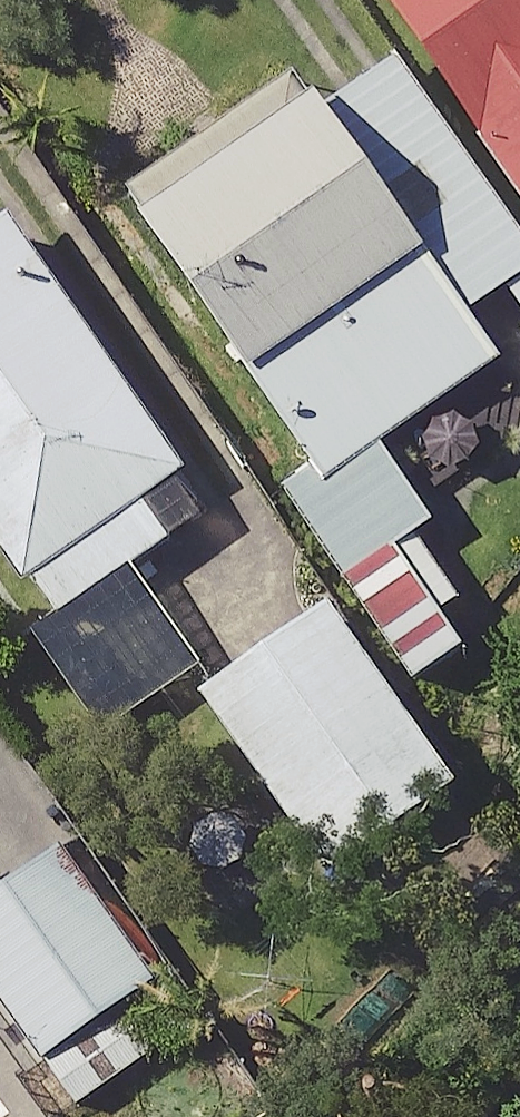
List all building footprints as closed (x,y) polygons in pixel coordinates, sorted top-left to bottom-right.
[(519,184),(519,0),(390,0),(519,184)] [(398,58),(325,109),(472,318),(519,284),(519,230),(398,58)] [(325,109),(317,97),(142,220),(327,482),(502,360),(472,318),(325,109)] [(10,213),(0,220),(0,543),(29,584),(192,470),(10,213)] [(393,550),(347,582),(417,680),(463,648),(393,550)] [(201,667),(133,570),(34,639),(103,736),(201,667)] [(458,784),(329,602),(203,690),(332,872),(458,784)] [(67,846),(0,893),(0,996),(48,1065),(164,984),(67,846)]
